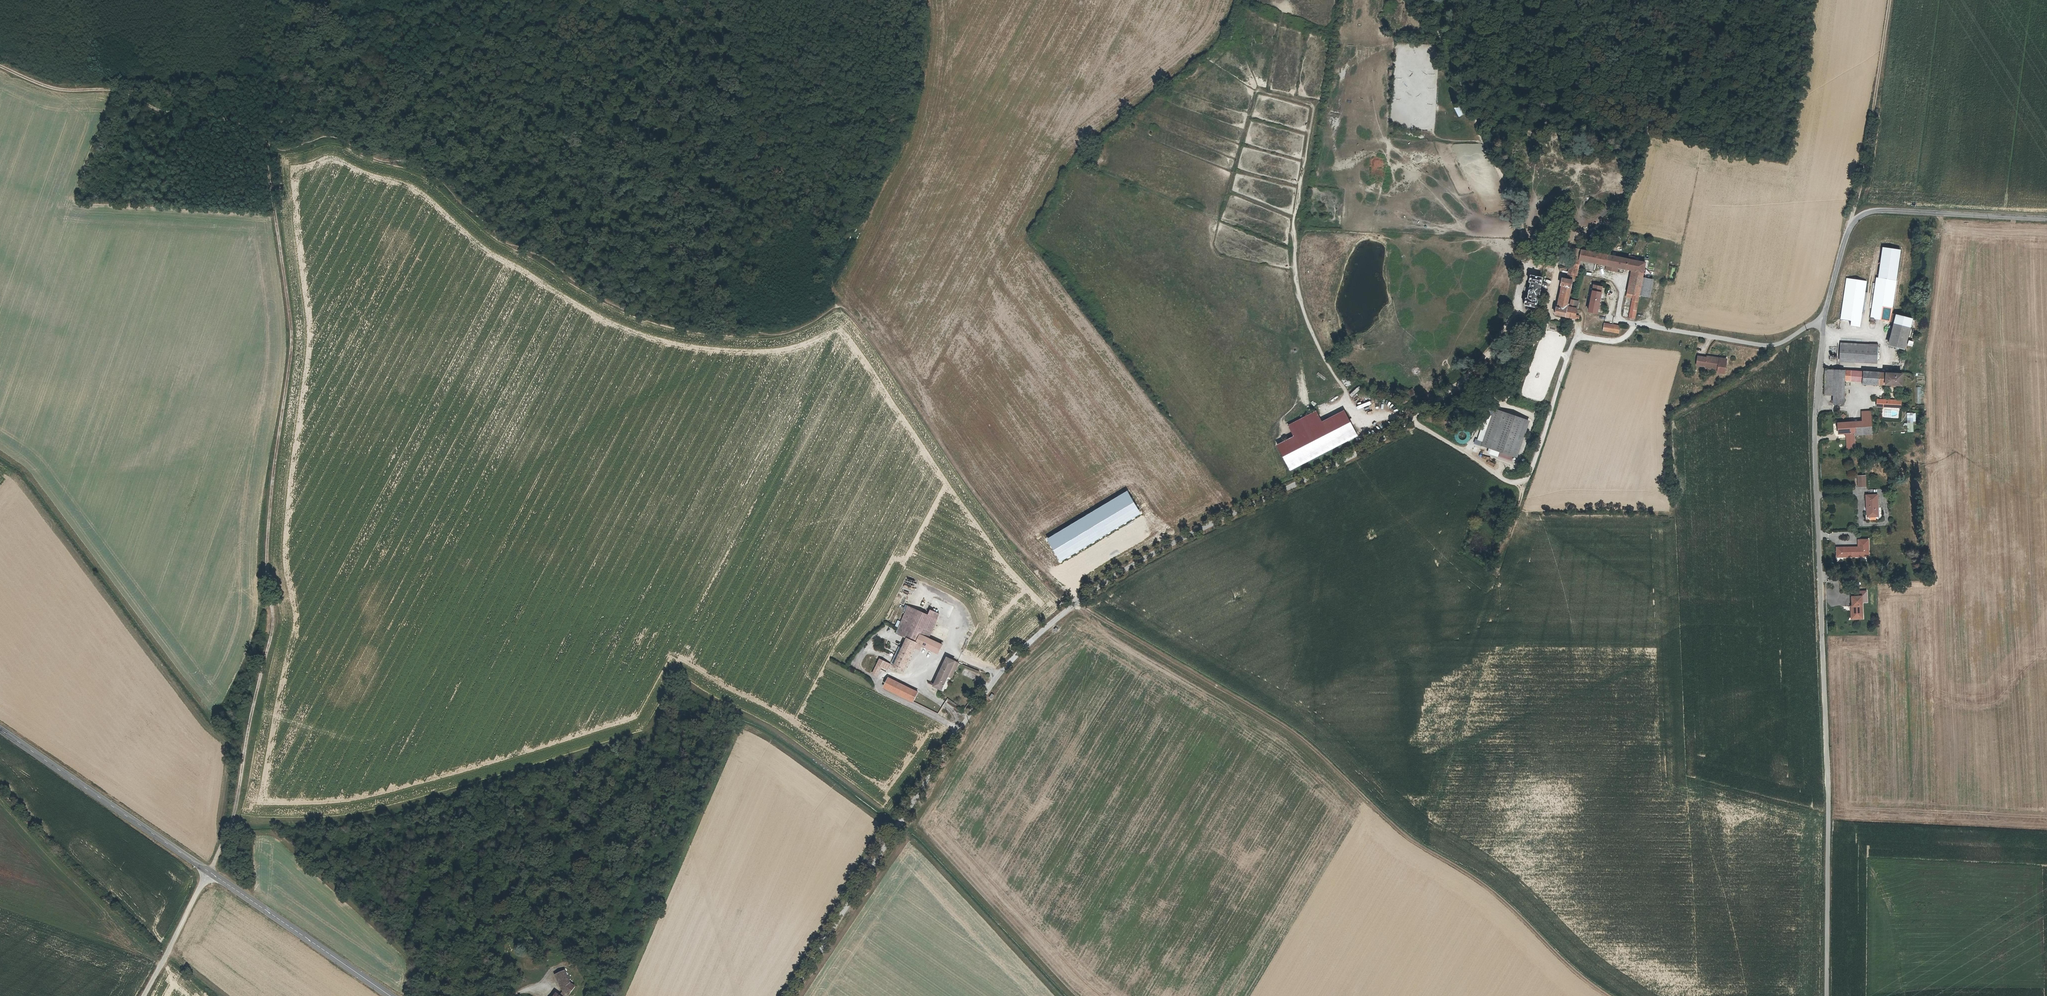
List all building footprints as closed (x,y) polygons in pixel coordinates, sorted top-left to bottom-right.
[(1454,108),(1458,117),(1463,115),(1458,106),(1454,108)] [(1566,280),(1573,283),(1576,284),(1579,270),(1581,261),(1582,254),(1583,251),(1571,249),(1568,269),(1567,273),(1568,274),(1567,275),(1566,280)] [(1581,261),(1597,264),(1608,266),(1619,268),(1630,271),(1643,273),(1645,263),(1633,260),(1630,260),(1628,259),(1621,258),(1618,257),(1616,257),(1607,255),(1583,251),(1582,254),(1581,261)] [(1596,273),(1597,264),(1581,261),(1579,270),(1596,273)] [(1640,296),(1643,273),(1630,271),(1627,294),(1640,296)] [(1643,273),(1640,296),(1650,297),(1654,275),(1643,273)] [(1524,299),(1526,300),(1525,306),(1536,308),(1542,279),(1530,277),(1529,284),(1528,284),(1524,299)] [(1839,319),(1850,321),(1849,326),(1857,327),(1865,281),(1846,278),(1839,319)] [(1895,281),(1877,278),(1869,324),(1873,324),(1874,320),(1889,322),(1895,281)] [(1555,316),(1567,318),(1570,302),(1573,283),(1566,280),(1561,279),(1560,287),(1562,288),(1559,309),(1556,309),(1555,316)] [(1602,287),(1594,286),(1589,312),(1597,314),(1602,287)] [(1639,299),(1633,298),(1632,300),(1634,301),(1632,314),(1630,314),(1630,318),(1636,319),(1639,299)] [(1570,302),(1567,318),(1579,320),(1579,318),(1576,317),(1578,310),(1572,308),(1573,302),(1570,302)] [(1619,331),(1620,326),(1605,323),(1604,330),(1619,333),(1619,331)] [(1909,328),(1891,323),(1885,347),(1904,351),(1909,328)] [(1877,345),(1840,343),(1839,360),(1876,362),(1877,345)] [(1720,360),(1720,358),(1708,356),(1707,358),(1698,357),(1697,366),(1707,367),(1706,368),(1718,370),(1718,372),(1725,373),(1727,362),(1720,360)] [(1834,394),(1834,369),(1824,369),(1824,393),(1834,394)] [(1852,380),(1852,370),(1834,369),(1834,394),(1834,403),(1845,403),(1845,380),(1852,380)] [(1852,380),(1862,381),(1863,371),(1852,370),(1852,380)] [(1863,371),(1862,381),(1862,383),(1902,386),(1902,373),(1863,371)] [(1352,397),(1360,389),(1357,386),(1349,394),(1352,397)] [(1893,407),(1893,399),(1879,398),(1878,406),(1893,407)] [(1528,421),(1491,410),(1480,446),(1490,448),(1499,451),(1517,456),(1528,421)] [(1316,412),(1289,426),(1294,437),(1277,446),(1290,471),(1358,436),(1344,411),(1322,423),(1316,412)] [(1913,431),(1913,421),(1916,421),(1915,412),(1906,412),(1907,431),(1913,431)] [(1856,421),(1840,422),(1840,432),(1848,432),(1855,432),(1856,431),(1856,421)] [(1867,421),(1856,421),(1856,431),(1856,433),(1875,433),(1875,421),(1867,421)] [(1882,518),(1882,496),(1872,497),(1872,518),(1882,518)] [(1885,565),(1884,539),(1865,539),(1865,549),(1839,549),(1838,565),(1885,565)] [(1854,618),(1865,617),(1864,598),(1854,599),(1855,608),(1853,608),(1854,618)] [(929,614),(908,604),(895,633),(905,637),(915,642),(919,634),(928,638),(937,617),(929,614)] [(929,614),(937,617),(939,613),(931,609),(929,614)] [(919,634),(915,642),(920,644),(937,652),(941,644),(928,638),(919,634)] [(915,642),(905,637),(892,665),(901,670),(915,642)] [(946,655),(932,684),(939,687),(941,688),(948,675),(955,660),(946,655)] [(880,667),(883,661),(878,658),(870,673),(874,675),(879,666),(880,667)] [(948,675),(951,676),(958,662),(955,660),(948,675)] [(887,677),(882,686),(911,700),(916,691),(887,677)] [(563,986),(568,990),(574,983),(569,978),(563,966),(554,971),(561,985),(563,986)] [(559,992),(565,995),(568,990),(563,986),(559,992)]
